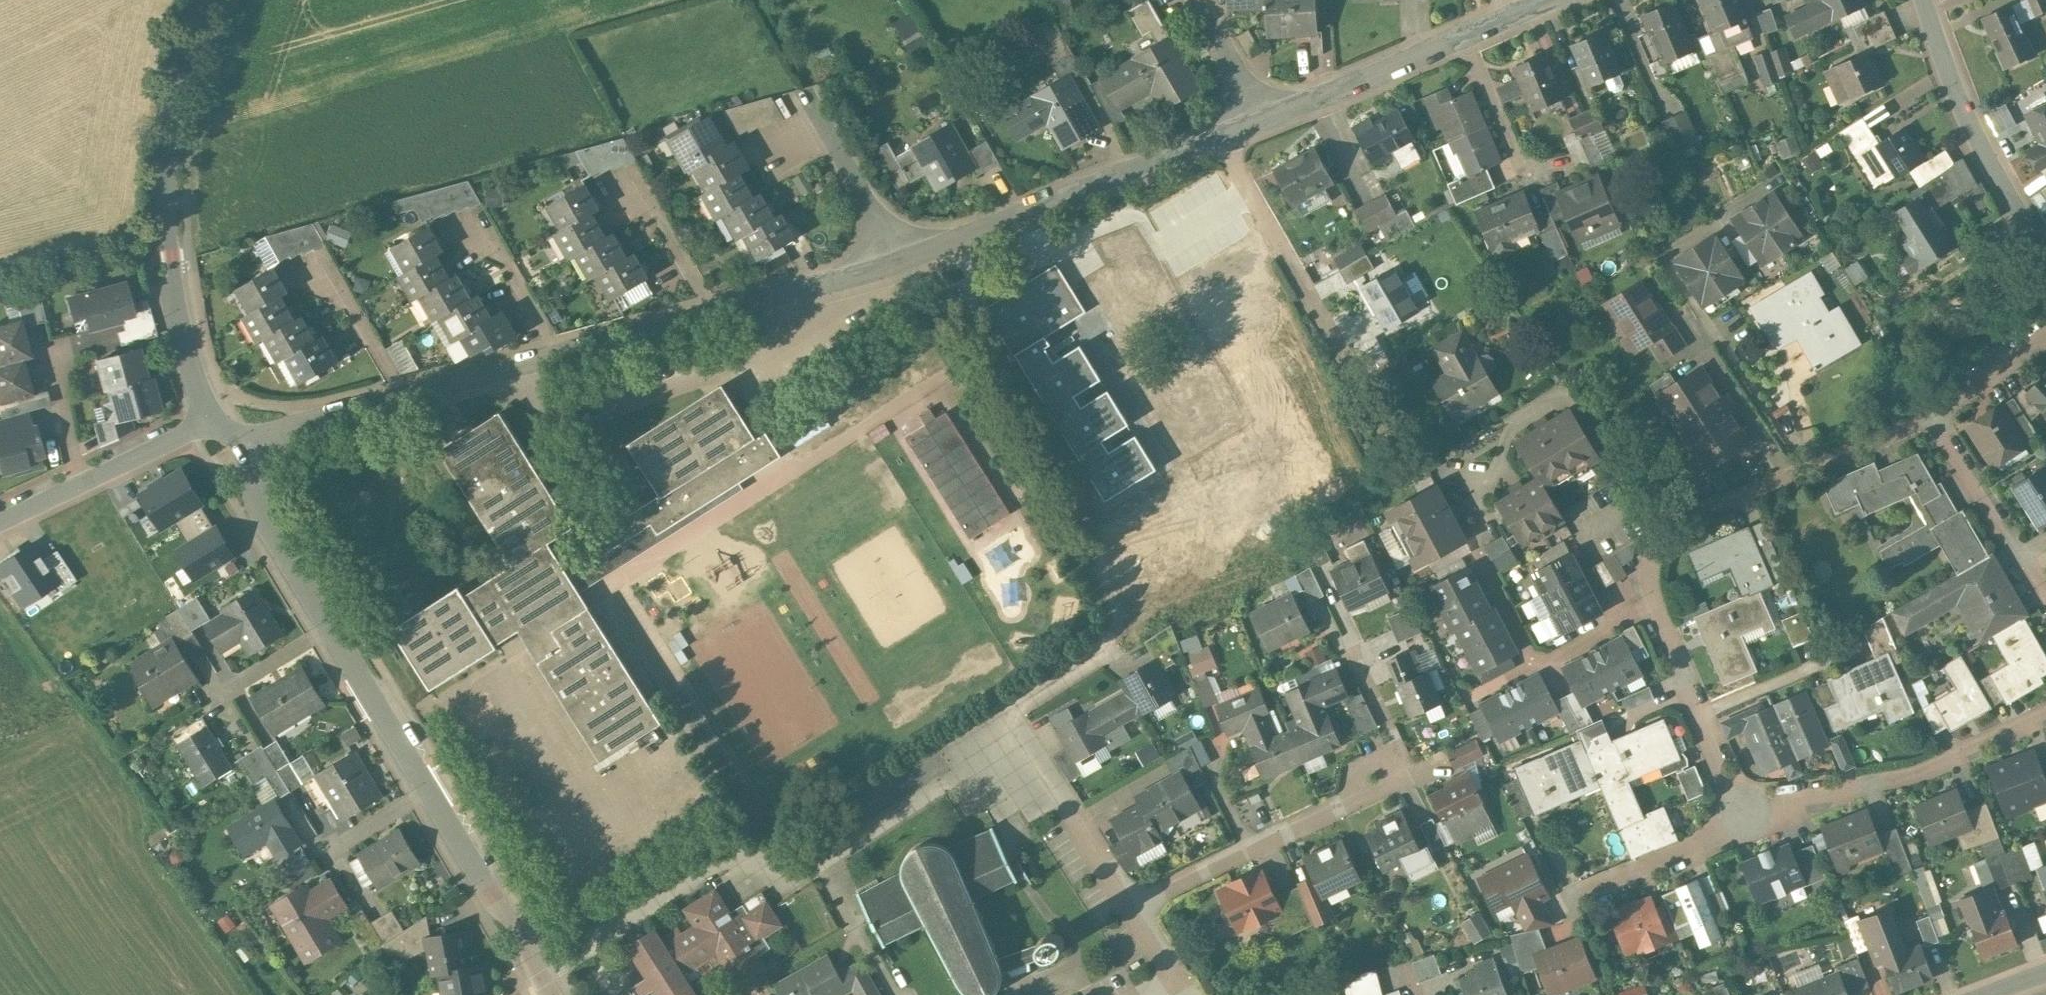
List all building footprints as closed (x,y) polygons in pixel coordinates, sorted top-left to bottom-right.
[(1101,79),(1115,102),(1117,101),(1148,83),(1163,109),(1199,88),(1148,0),(1145,0),(1127,10),(1142,36),(1151,32),(1159,46),(1101,79)] [(1267,8),(1268,35),(1310,32),(1317,32),(1315,0),(1266,0),(1267,8)] [(1715,30),(1710,32),(1711,35),(1717,50),(1733,43),(1734,45),(1752,37),(1746,22),(1747,22),(1746,19),(1747,18),(1739,0),(1702,0),(1715,30)] [(1811,6),(1822,2),(1831,20),(1831,21),(1864,7),(1861,0),(1808,0),(1811,6)] [(2037,15),(2045,11),(2045,1),(2045,0),(2031,0),(2037,15)] [(1811,6),(1787,17),(1796,36),(1831,20),(1822,2),(1811,6)] [(1672,3),(1643,15),(1652,36),(1643,40),(1648,52),(1686,36),(1672,3)] [(2025,38),(2010,6),(1984,18),(1998,50),(1997,51),(2005,68),(2035,55),(2027,37),(2025,38)] [(1765,32),(1780,28),(1774,7),(1759,11),(1765,32)] [(1883,10),(1859,22),(1866,35),(1869,34),(1890,24),(1883,10)] [(910,39),(924,29),(911,12),(897,21),(910,39)] [(1054,20),(1035,25),(1039,32),(1038,37),(1042,44),(1047,46),(1055,62),(1073,52),(1054,20)] [(1890,24),(1869,34),(1876,48),(1896,38),(1890,24)] [(1317,32),(1310,32),(1312,55),(1324,54),(1322,31),(1317,32)] [(1602,33),(1572,46),(1589,86),(1619,73),(1602,33)] [(1711,35),(1699,39),(1706,55),(1717,50),(1711,35)] [(1717,50),(1706,55),(1723,94),(1749,83),(1734,45),(1733,43),(1717,50)] [(1055,62),(1052,64),(1062,83),(1070,80),(1084,72),(1073,52),(1055,62)] [(1779,79),(1770,52),(1756,57),(1765,83),(1779,79)] [(1866,53),(1834,68),(1848,99),(1883,83),(1874,65),(1872,66),(1866,53)] [(1664,56),(1643,65),(1650,83),(1660,79),(1659,76),(1671,71),(1664,56)] [(1544,57),(1515,69),(1531,106),(1560,94),(1544,57)] [(1115,102),(1101,79),(1091,85),(1115,126),(1127,119),(1117,101),(1115,102)] [(1062,83),(1005,115),(1018,137),(1049,119),(1064,146),(1097,127),(1070,80),(1062,83)] [(1451,100),(1446,88),(1425,96),(1431,110),(1451,101),(1451,100)] [(1469,92),(1451,100),(1451,101),(1431,110),(1446,144),(1451,142),(1485,127),(1480,116),(1478,117),(1472,103),(1474,103),(1469,92)] [(772,97),(736,107),(750,132),(760,126),(762,129),(772,123),(773,126),(785,120),(772,97)] [(2027,114),(2043,144),(2028,152),(2038,170),(2045,166),(2045,105),(2027,114)] [(736,107),(724,110),(738,135),(739,135),(748,130),(750,132),(736,107)] [(1680,147),(1701,139),(1689,109),(1668,117),(1680,147)] [(1397,110),(1371,124),(1368,120),(1353,128),(1372,163),(1391,153),(1411,141),(1413,140),(1397,110)] [(1603,129),(1595,110),(1583,115),(1591,134),(1603,129)] [(1583,113),(1570,119),(1575,132),(1566,136),(1572,153),(1595,143),(1591,134),(1583,115),(1583,113)] [(1862,117),(1840,131),(1845,139),(1867,125),(1862,117)] [(713,125),(704,122),(693,129),(674,139),(688,164),(692,170),(696,167),(695,166),(727,148),(713,125)] [(1867,125),(1845,139),(1864,168),(1873,162),(1886,181),(1896,175),(1878,146),(1880,144),(1867,125)] [(691,126),(669,138),(685,166),(688,164),(674,139),(693,129),(691,126)] [(951,126),(897,158),(902,167),(901,168),(904,174),(905,173),(911,183),(929,172),(938,187),(972,168),(969,162),(971,161),(966,152),(951,126)] [(1485,127),(1451,142),(1456,156),(1465,175),(1479,169),(1480,171),(1485,169),(1499,162),(1494,151),(1492,152),(1486,138),(1488,137),(1485,127)] [(1880,144),(1878,146),(1896,175),(1897,176),(1910,167),(1922,160),(1923,159),(1912,141),(1910,143),(1902,130),(1880,144)] [(987,141),(966,152),(971,161),(969,162),(972,168),(977,176),(1000,163),(987,141)] [(1411,141),(1391,153),(1400,169),(1420,158),(1411,141)] [(1595,143),(1572,153),(1581,172),(1604,162),(1595,143)] [(727,148),(695,166),(696,167),(700,165),(713,188),(702,194),(703,195),(741,173),(748,169),(734,144),(727,148)] [(1314,148),(1274,169),(1293,203),(1332,182),(1314,148)] [(1817,150),(1804,157),(1812,171),(1825,164),(1817,150)] [(577,151),(558,156),(562,170),(582,161),(577,151)] [(1945,153),(1927,164),(1935,176),(1952,165),(1945,153)] [(1456,156),(1448,159),(1456,179),(1465,175),(1456,156)] [(1935,176),(1921,185),(1925,192),(1923,193),(1924,194),(1916,199),(1922,210),(1923,210),(1957,188),(1960,194),(1977,184),(1962,159),(1935,176)] [(1925,165),(1922,160),(1910,167),(1921,185),(1935,176),(1927,164),(1925,165)] [(1456,179),(1447,183),(1457,205),(1493,189),(1485,169),(1480,171),(1479,169),(1456,179)] [(741,173),(707,193),(720,217),(728,213),(755,197),(741,173)] [(1598,176),(1562,192),(1571,214),(1570,214),(1579,236),(1617,219),(1598,176)] [(469,180),(421,193),(434,216),(435,219),(445,213),(447,215),(457,209),(459,212),(469,206),(471,209),(482,203),(469,180)] [(1562,192),(1558,182),(1541,190),(1554,221),(1570,214),(1571,214),(1562,192)] [(586,184),(552,204),(566,229),(593,213),(600,209),(586,184)] [(2045,205),(2045,187),(2037,190),(2043,206),(2045,205)] [(421,193),(395,201),(402,213),(416,209),(423,222),(434,216),(421,193)] [(1523,196),(1493,208),(1492,207),(1476,214),(1492,251),(1495,250),(1498,257),(1515,250),(1511,242),(1513,241),(1511,235),(1537,225),(1524,193),(1522,194),(1523,196)] [(755,197),(728,213),(741,238),(745,235),(775,218),(761,194),(755,197)] [(1388,194),(1374,201),(1379,212),(1374,215),(1378,224),(1399,214),(1398,213),(1388,194)] [(1801,235),(1775,195),(1763,203),(1762,200),(1753,206),(1783,251),(1791,246),(1792,244),(1793,244),(1794,243),(1792,242),(1793,240),(1801,235)] [(1922,210),(1916,199),(1895,212),(1913,239),(1904,245),(1911,255),(1902,261),(1911,274),(1917,269),(1919,271),(1958,245),(1947,230),(1939,235),(1923,210),(1922,210)] [(1374,201),(1349,214),(1360,234),(1378,224),(1374,215),(1379,212),(1374,201)] [(1783,251),(1753,206),(1745,211),(1747,214),(1735,221),(1743,234),(1733,240),(1749,264),(1758,258),(1761,261),(1769,256),(1774,257),(1783,251)] [(1406,208),(1398,213),(1399,214),(1378,224),(1388,243),(1416,227),(1406,208)] [(566,229),(559,233),(573,257),(580,253),(607,237),(593,213),(566,229)] [(775,218),(745,235),(758,261),(797,239),(782,214),(775,218)] [(314,223),(266,236),(281,261),(290,255),(292,258),(302,252),(304,255),(314,249),(316,251),(327,245),(314,223)] [(430,227),(396,247),(410,270),(437,255),(444,251),(430,227)] [(1568,253),(1557,227),(1540,235),(1552,261),(1568,253)] [(607,237),(580,253),(594,277),(628,258),(614,233),(607,237)] [(1716,237),(1713,239),(1711,237),(1678,259),(1680,261),(1676,263),(1702,303),(1705,301),(1707,304),(1741,282),(1739,279),(1742,277),(1716,237)] [(1362,241),(1335,257),(1349,281),(1377,265),(1362,241)] [(786,251),(766,263),(771,274),(792,262),(786,251)] [(594,277),(590,279),(590,280),(601,274),(614,297),(611,299),(611,300),(615,298),(646,280),(650,278),(649,277),(636,254),(635,254),(594,277)] [(410,270),(403,275),(417,299),(423,295),(451,279),(437,255),(410,270)] [(1417,256),(1400,266),(1397,261),(1376,273),(1379,278),(1361,288),(1367,298),(1372,296),(1386,321),(1406,309),(1404,304),(1429,289),(1421,276),(1426,273),(1417,256)] [(1867,276),(1857,261),(1846,268),(1856,283),(1867,276)] [(1085,313),(1057,267),(984,310),(1012,356),(1015,354),(1104,502),(1158,470),(1136,434),(1109,450),(1104,441),(1129,426),(1108,391),(1079,409),(1071,395),(1097,379),(1078,348),(1053,363),(1044,348),(1049,345),(1044,338),(1085,313)] [(274,268),(241,287),(255,312),(281,297),(288,293),(274,268)] [(451,279),(423,295),(437,319),(472,299),(458,275),(451,279)] [(1811,275),(1770,298),(1779,315),(1776,317),(1788,339),(1798,334),(1816,366),(1858,342),(1839,308),(1827,315),(1816,294),(1820,291),(1811,275)] [(646,280),(615,298),(622,311),(653,293),(646,280)] [(1661,314),(1641,281),(1611,300),(1619,314),(1615,316),(1628,337),(1622,340),(1631,355),(1650,343),(1673,329),(1672,327),(1664,315),(1661,314)] [(102,293),(92,296),(92,293),(68,300),(74,320),(86,316),(89,328),(122,319),(120,315),(133,311),(125,284),(102,291),(102,293)] [(437,319),(434,321),(448,346),(464,337),(494,320),(493,319),(480,295),(472,299),(437,319)] [(255,312),(248,316),(262,340),(268,336),(295,321),(281,297),(255,312)] [(41,298),(18,305),(21,319),(22,319),(24,327),(46,321),(41,298)] [(1770,298),(1754,307),(1776,346),(1788,339),(1776,317),(1779,315),(1770,298)] [(147,300),(136,303),(140,315),(150,312),(147,300)] [(503,313),(493,319),(494,320),(464,337),(474,353),(487,345),(490,351),(516,336),(503,313)] [(295,321),(268,336),(282,360),(289,356),(316,341),(302,317),(295,321)] [(0,325),(0,365),(24,359),(32,357),(24,327),(22,319),(21,319),(0,325)] [(153,323),(139,327),(142,339),(156,335),(153,323)] [(1673,329),(1650,343),(1661,361),(1685,345),(1673,326),(1672,327),(1673,329)] [(1461,334),(1435,349),(1442,360),(1467,346),(1461,334)] [(316,341),(289,356),(303,380),(337,361),(323,337),(316,341)] [(464,337),(448,346),(457,360),(467,357),(474,353),(464,337)] [(404,373),(419,366),(405,338),(390,345),(404,373)] [(1467,346),(1442,360),(1449,373),(1475,359),(1467,346)] [(138,350),(97,361),(106,391),(109,390),(109,389),(146,379),(146,378),(138,350)] [(1449,373),(1432,383),(1452,417),(1497,391),(1477,357),(1449,373)] [(0,365),(0,404),(34,394),(24,359),(0,365)] [(1677,382),(1657,395),(1706,471),(1725,458),(1750,443),(1729,410),(1734,407),(1727,396),(1721,399),(1701,367),(1677,382)] [(1670,372),(1650,385),(1657,395),(1677,382),(1670,372)] [(2028,393),(2027,394),(2042,410),(2045,413),(2045,375),(2028,393)] [(146,379),(109,389),(109,390),(113,402),(106,404),(110,421),(110,422),(129,417),(154,410),(150,397),(155,396),(150,377),(146,378),(146,379)] [(660,495),(559,559),(569,576),(570,576),(651,525),(658,535),(781,457),(764,430),(754,435),(723,385),(628,444),(640,463),(660,495)] [(2042,410),(2027,394),(2028,393),(2024,389),(2014,398),(2030,422),(2042,410)] [(2014,398),(2013,397),(2001,405),(2022,441),(2023,440),(2036,432),(2030,422),(2014,398)] [(2001,405),(1969,426),(1994,466),(2026,445),(2023,440),(2022,441),(2001,405)] [(970,538),(1013,513),(951,408),(938,415),(932,406),(921,413),(927,423),(908,434),(970,538)] [(1539,478),(1524,488),(1520,483),(1511,488),(1514,494),(1498,503),(1523,544),(1564,519),(1546,490),(1600,458),(1571,410),(1549,423),(1546,418),(1536,424),(1539,429),(1517,442),(1539,478)] [(0,419),(0,436),(31,427),(27,412),(0,419)] [(573,528),(500,412),(440,451),(512,565),(488,581),(465,596),(459,587),(393,629),(431,690),(498,648),(496,645),(519,630),(602,761),(662,723),(570,576),(569,576),(559,559),(559,558),(549,543),(573,528)] [(129,417),(110,422),(110,421),(96,425),(106,444),(133,431),(129,417)] [(459,427),(443,437),(448,445),(473,429),(471,425),(462,431),(459,427)] [(2,473),(28,466),(26,460),(43,456),(35,426),(31,427),(0,436),(0,465),(2,473)] [(640,463),(628,444),(618,451),(630,470),(640,463)] [(1917,455),(1879,472),(1875,464),(1826,485),(1838,512),(1860,503),(1864,514),(1911,495),(1917,507),(1943,491),(1941,488),(1938,490),(1917,455)] [(1725,458),(1706,471),(1712,481),(1732,469),(1725,458)] [(133,494),(157,532),(201,505),(177,467),(133,494)] [(2014,485),(2040,526),(2045,522),(2045,472),(2043,467),(2014,485)] [(1437,485),(1388,511),(1417,567),(1466,541),(1454,518),(1459,515),(1454,506),(1449,508),(1437,485)] [(1663,489),(1645,500),(1656,518),(1674,507),(1663,489)] [(1943,491),(1917,507),(1926,524),(1880,551),(1887,566),(1903,559),(1905,564),(1940,544),(1957,573),(1988,555),(1961,509),(1956,512),(1943,491)] [(173,549),(193,583),(234,558),(214,524),(173,549)] [(1761,556),(1748,528),(1690,553),(1700,574),(1723,565),(1721,561),(1733,556),(1750,594),(1758,591),(1788,578),(1775,550),(1761,556)] [(1332,561),(1318,532),(1306,540),(1319,567),(1332,561)] [(1507,534),(1486,544),(1499,569),(1519,559),(1507,534)] [(56,584),(25,538),(0,555),(0,570),(24,606),(56,584)] [(1364,538),(1346,547),(1353,561),(1371,552),(1364,538)] [(1627,547),(1615,554),(1621,564),(1634,557),(1627,547)] [(1353,561),(1332,572),(1349,608),(1388,588),(1371,552),(1353,561)] [(1957,573),(1894,610),(1906,631),(1955,603),(1972,631),(1968,633),(1975,646),(1994,636),(2025,617),(2030,614),(1993,552),(1988,555),(1957,573)] [(1571,553),(1533,573),(1538,582),(1535,583),(1541,594),(1581,574),(1571,553)] [(1621,564),(1615,554),(1604,561),(1616,581),(1627,575),(1621,564)] [(1615,581),(1603,561),(1593,567),(1605,587),(1615,581)] [(1325,595),(1311,566),(1300,573),(1310,602),(1325,595)] [(1468,567),(1431,587),(1442,609),(1479,590),(1468,567)] [(1581,574),(1541,594),(1547,605),(1550,604),(1554,612),(1591,593),(1581,574)] [(1796,613),(1784,585),(1770,591),(1782,620),(1796,613)] [(255,590),(224,609),(227,614),(207,627),(222,651),(242,638),(251,654),(282,635),(255,590)] [(1479,590),(1442,609),(1454,631),(1457,629),(1457,628),(1491,611),(1490,610),(1479,590)] [(1750,594),(1696,617),(1724,683),(1755,670),(1747,651),(1745,652),(1736,630),(1769,616),(1758,591),(1750,594)] [(1591,593),(1554,612),(1551,613),(1557,625),(1560,623),(1565,633),(1602,613),(1591,593)] [(1294,595),(1254,614),(1269,646),(1309,627),(1294,595)] [(198,597),(179,608),(193,630),(211,619),(198,597)] [(1411,607),(1388,616),(1394,630),(1412,622),(1417,620),(1411,607)] [(193,630),(179,608),(167,616),(182,641),(195,634),(193,630)] [(1505,631),(1494,608),(1490,610),(1491,611),(1457,628),(1457,629),(1468,650),(1505,631)] [(1796,613),(1782,620),(1793,646),(1814,638),(1802,611),(1796,613)] [(1883,616),(1863,628),(1873,651),(1894,642),(1883,616)] [(1994,636),(2010,663),(1991,674),(2005,698),(2008,703),(2044,682),(2041,676),(2045,674),(2045,653),(2041,644),(2025,617),(1994,636)] [(1412,622),(1394,630),(1398,641),(1416,633),(1412,622)] [(1644,645),(1634,625),(1620,632),(1622,638),(1623,638),(1631,652),(1644,645)] [(1517,652),(1505,631),(1468,650),(1480,672),(1517,652)] [(1200,632),(1184,638),(1196,674),(1220,666),(1212,642),(1204,645),(1200,632)] [(1622,638),(1594,653),(1612,689),(1642,673),(1631,652),(1623,638),(1622,638)] [(174,639),(130,666),(154,705),(198,678),(174,639)] [(1877,660),(1828,681),(1829,683),(1839,705),(1845,718),(1882,702),(1890,720),(1912,710),(1892,665),(1903,661),(1894,642),(1873,651),(1877,660)] [(1415,649),(1388,660),(1398,684),(1425,673),(1415,649)] [(1594,653),(1564,668),(1575,690),(1583,704),(1584,703),(1612,689),(1594,653)] [(1977,683),(1961,655),(1943,665),(1956,688),(1934,700),(1949,725),(1951,729),(1991,706),(1977,683)] [(1156,662),(1134,674),(1135,677),(1131,679),(1130,683),(1125,686),(1127,690),(1141,714),(1176,695),(1162,670),(1157,661),(1156,662)] [(1319,664),(1294,675),(1300,688),(1312,683),(1311,681),(1324,675),(1319,664)] [(303,668),(253,698),(274,733),(324,703),(303,668)] [(1425,673),(1398,684),(1410,714),(1441,702),(1435,689),(1444,686),(1437,668),(1425,673)] [(1324,675),(1311,681),(1312,683),(1300,688),(1287,694),(1298,719),(1286,724),(1289,731),(1296,746),(1297,745),(1303,760),(1304,761),(1341,745),(1328,715),(1327,715),(1323,706),(1348,696),(1337,670),(1324,675)] [(1540,674),(1511,690),(1529,725),(1558,710),(1559,710),(1554,702),(1540,674)] [(1991,674),(1977,683),(1991,706),(2005,698),(1991,674)] [(1207,675),(1193,679),(1205,707),(1218,702),(1207,675)] [(1829,683),(1818,688),(1828,710),(1839,705),(1829,683)] [(1649,686),(1622,698),(1626,708),(1634,705),(1635,707),(1654,699),(1649,686)] [(1127,690),(1058,729),(1069,747),(1077,761),(1106,744),(1101,736),(1141,714),(1127,690)] [(1260,690),(1217,708),(1228,734),(1243,728),(1263,777),(1303,760),(1297,745),(1296,746),(1289,731),(1280,735),(1260,690)] [(1529,725),(1511,690),(1481,705),(1482,707),(1496,734),(1499,741),(1502,739),(1503,742),(1515,736),(1514,733),(1529,725)] [(1583,704),(1575,690),(1565,696),(1582,728),(1594,723),(1584,703),(1583,704)] [(1804,691),(1774,705),(1798,759),(1814,752),(1813,749),(1827,743),(1804,691)] [(1378,727),(1362,693),(1345,701),(1361,735),(1378,727)] [(1582,728),(1565,696),(1554,702),(1559,710),(1558,710),(1570,734),(1577,730),(1582,728)] [(1949,725),(1934,700),(1922,706),(1934,734),(1949,725)] [(1057,726),(1076,715),(1071,705),(1051,716),(1057,726)] [(1774,705),(1759,711),(1763,721),(1744,730),(1760,766),(1777,758),(1781,766),(1784,765),(1790,779),(1802,773),(1796,759),(1798,759),(1774,705)] [(1496,734),(1482,707),(1469,713),(1483,740),(1496,734)] [(1757,707),(1737,716),(1743,730),(1744,730),(1763,721),(1759,711),(1757,707)] [(1582,728),(1577,730),(1582,741),(1587,753),(1610,743),(1600,720),(1594,723),(1582,728)] [(1610,743),(1587,753),(1598,779),(1600,785),(1619,829),(1643,819),(1642,817),(1626,779),(1660,765),(1664,774),(1687,764),(1683,754),(1678,756),(1663,721),(1629,736),(1631,739),(1621,743),(1619,740),(1610,743)] [(208,725),(178,744),(204,787),(235,768),(208,725)] [(1842,734),(1830,740),(1836,753),(1847,748),(1842,734)] [(1194,743),(1203,764),(1212,760),(1203,739),(1194,743)] [(278,740),(264,748),(278,770),(279,770),(291,763),(278,740)] [(1476,740),(1449,753),(1455,766),(1482,753),(1476,740)] [(1582,741),(1517,769),(1520,777),(1535,812),(1536,813),(1600,785),(1598,779),(1587,753),(1582,741)] [(263,745),(239,760),(254,785),(267,777),(278,770),(264,748),(263,745)] [(1190,746),(1165,761),(1173,774),(1181,770),(1184,776),(1201,768),(1190,746)] [(1077,761),(1069,747),(1053,756),(1070,782),(1084,774),(1077,761)] [(1990,768),(2007,813),(2011,812),(2016,814),(2027,810),(2029,805),(2045,798),(2045,786),(2043,779),(2033,752),(1990,768)] [(354,753),(318,774),(345,819),(381,797),(354,753)] [(291,763),(279,770),(291,791),(304,784),(291,763)] [(1695,765),(1680,772),(1684,781),(1686,780),(1693,798),(1706,792),(1695,765)] [(278,770),(267,777),(280,798),(291,791),(279,770),(278,770)] [(1173,774),(1151,786),(1137,794),(1154,827),(1157,825),(1157,826),(1155,827),(1158,833),(1202,810),(1199,803),(1184,776),(1181,770),(1173,774)] [(1467,773),(1453,780),(1453,779),(1452,779),(1455,786),(1434,796),(1457,844),(1459,843),(1456,839),(1490,822),(1492,827),(1494,826),(1468,771),(1466,772),(1467,773)] [(1535,812),(1520,777),(1505,784),(1522,818),(1535,812)] [(1958,790),(1916,807),(1931,843),(1972,826),(1973,826),(1967,811),(1958,790)] [(1154,827),(1137,794),(1136,794),(1142,805),(1114,821),(1124,841),(1133,856),(1134,855),(1162,840),(1158,833),(1155,827),(1157,826),(1157,825),(1154,827)] [(276,800),(229,828),(245,854),(269,840),(280,857),(301,844),(291,827),(292,826),(276,800)] [(1987,803),(1967,811),(1973,826),(1972,826),(1978,844),(1981,843),(1999,837),(1987,803)] [(1663,808),(1642,817),(1643,819),(1619,829),(1632,858),(1659,846),(1657,840),(1669,834),(1670,837),(1675,835),(1663,808)] [(1868,810),(1822,828),(1840,874),(1841,873),(1841,871),(1849,868),(1850,860),(1881,848),(1883,848),(1878,834),(1868,810)] [(1402,812),(1387,819),(1389,824),(1367,834),(1384,870),(1404,860),(1413,879),(1436,867),(1427,847),(1421,850),(1402,812)] [(1446,845),(1433,818),(1420,824),(1434,851),(1446,845)] [(1896,827),(1878,834),(1883,848),(1881,848),(1892,876),(1912,869),(1896,827)] [(947,848),(933,844),(920,846),(907,856),(904,872),(861,894),(860,892),(858,894),(875,929),(876,929),(884,947),(887,946),(886,944),(927,924),(956,979),(961,987),(965,992),(968,994),(994,994),(997,992),(999,990),(1001,987),(1003,981),(1003,973),(1044,958),(1048,958),(1052,957),(1056,955),(1059,953),(1063,949),(1065,945),(1065,941),(1064,939),(1062,936),(1059,934),(1056,933),(1051,933),(1047,935),(1042,938),(1037,944),(1000,958),(997,950),(995,941),(988,931),(985,924),(984,913),(977,904),(975,899),(1015,880),(1016,882),(1018,881),(1017,878),(1026,874),(1023,870),(1020,864),(1013,868),(993,828),(991,829),(991,830),(947,848)] [(401,831),(360,856),(378,887),(420,861),(401,831)] [(1999,837),(1981,843),(1986,858),(2000,853),(2012,884),(2017,882),(2005,852),(1999,837)] [(2025,844),(2032,869),(2044,865),(2037,840),(2025,844)] [(1134,855),(1133,856),(1124,841),(1111,848),(1127,872),(1139,865),(1134,855)] [(1342,841),(1304,859),(1313,879),(1323,896),(1324,896),(1361,879),(1342,841)] [(301,844),(280,857),(290,874),(311,862),(301,844)] [(1770,849),(1758,853),(1760,857),(1743,864),(1759,901),(1773,895),(1774,898),(1791,891),(1790,888),(1802,883),(1803,883),(1791,853),(1788,845),(1771,852),(1770,849)] [(1809,845),(1791,853),(1803,883),(1802,883),(1804,887),(1823,879),(1809,845)] [(2018,848),(2005,852),(2017,882),(2033,876),(2028,864),(2025,865),(2018,848)] [(2000,853),(1986,858),(1998,889),(2012,884),(2000,853)] [(1532,864),(1518,870),(1514,863),(1481,880),(1493,904),(1510,896),(1517,910),(1518,910),(1540,899),(1548,895),(1532,864)] [(1254,874),(1233,884),(1234,886),(1220,892),(1227,905),(1223,906),(1221,913),(1227,924),(1233,926),(1236,925),(1238,929),(1249,924),(1250,925),(1270,915),(1280,910),(1274,898),(1273,895),(1270,896),(1266,887),(1268,886),(1261,872),(1255,875),(1254,874)] [(1323,896),(1313,879),(1299,886),(1314,924),(1332,915),(1324,896),(1323,896)] [(1723,938),(1698,879),(1676,888),(1701,947),(1723,938)] [(310,894),(307,887),(276,906),(302,951),(333,932),(325,918),(345,906),(331,882),(310,894)] [(1299,886),(1274,898),(1280,910),(1270,915),(1282,939),(1314,924),(1299,886)] [(2000,911),(1991,889),(1956,902),(1965,926),(1970,924),(1983,958),(2018,944),(2005,909),(2000,911)] [(716,890),(686,909),(703,935),(689,944),(672,955),(661,938),(655,929),(628,946),(629,948),(629,947),(643,968),(642,968),(643,970),(643,969),(660,994),(697,994),(690,983),(689,982),(689,983),(683,974),(718,952),(723,961),(724,962),(737,983),(738,984),(765,967),(758,956),(750,944),(730,913),(716,890)] [(1727,911),(1718,890),(1709,894),(1718,915),(1727,911)] [(1666,904),(1662,894),(1650,899),(1667,940),(1678,935),(1665,904),(1666,904)] [(767,899),(748,911),(744,904),(730,913),(750,944),(758,956),(772,948),(765,937),(784,925),(767,899)] [(1540,899),(1518,910),(1528,930),(1539,928),(1553,925),(1540,899)] [(1650,899),(1613,914),(1621,935),(1620,936),(1624,948),(1636,943),(1635,941),(1642,939),(1646,949),(1667,940),(1650,899)] [(392,910),(372,922),(379,934),(378,934),(384,944),(385,944),(405,930),(392,910)] [(1861,921),(1860,921),(1870,948),(1876,963),(1885,960),(1883,954),(1893,949),(1895,955),(1906,951),(1900,937),(1907,935),(1901,921),(1895,923),(1890,910),(1861,921)] [(372,922),(365,912),(354,919),(367,941),(378,934),(379,934),(372,922)] [(1858,914),(1843,920),(1857,954),(1870,948),(1860,921),(1861,921),(1858,914)] [(1939,941),(1930,915),(1917,920),(1926,946),(1939,941)] [(1487,933),(1479,919),(1468,926),(1477,940),(1487,933)] [(419,922),(385,944),(389,963),(408,959),(405,946),(425,933),(419,922)] [(679,927),(661,938),(672,955),(689,944),(679,927)] [(1528,930),(1511,935),(1522,973),(1541,966),(1537,956),(1548,951),(1539,928),(1528,930)] [(461,931),(427,937),(434,975),(440,974),(469,969),(469,968),(461,931)] [(1548,951),(1537,956),(1541,966),(1551,993),(1593,977),(1579,940),(1548,951)] [(1906,951),(1895,955),(1893,949),(1883,954),(1885,960),(1897,991),(1931,977),(1919,946),(1906,951)] [(718,952),(683,974),(689,983),(689,982),(690,983),(723,961),(718,952)] [(1434,954),(1413,962),(1420,982),(1442,974),(1434,954)] [(860,961),(838,974),(827,955),(775,985),(780,994),(844,994),(853,990),(856,994),(879,994),(860,961)] [(1869,984),(1859,958),(1846,963),(1856,989),(1869,984)] [(1496,966),(1494,966),(1492,960),(1480,964),(1483,971),(1461,979),(1467,994),(1507,994),(1496,966)] [(1799,989),(1801,994),(1848,994),(1847,992),(1856,989),(1846,963),(1836,967),(1838,974),(1799,989)] [(440,974),(444,994),(449,993),(449,994),(487,994),(485,982),(487,982),(484,965),(469,968),(469,969),(440,974)] [(1344,978),(1349,994),(1382,994),(1375,970),(1344,978)] [(1701,992),(1702,994),(1730,994),(1726,983),(1701,992)] [(1617,994),(1649,994),(1645,985),(1617,994)]
